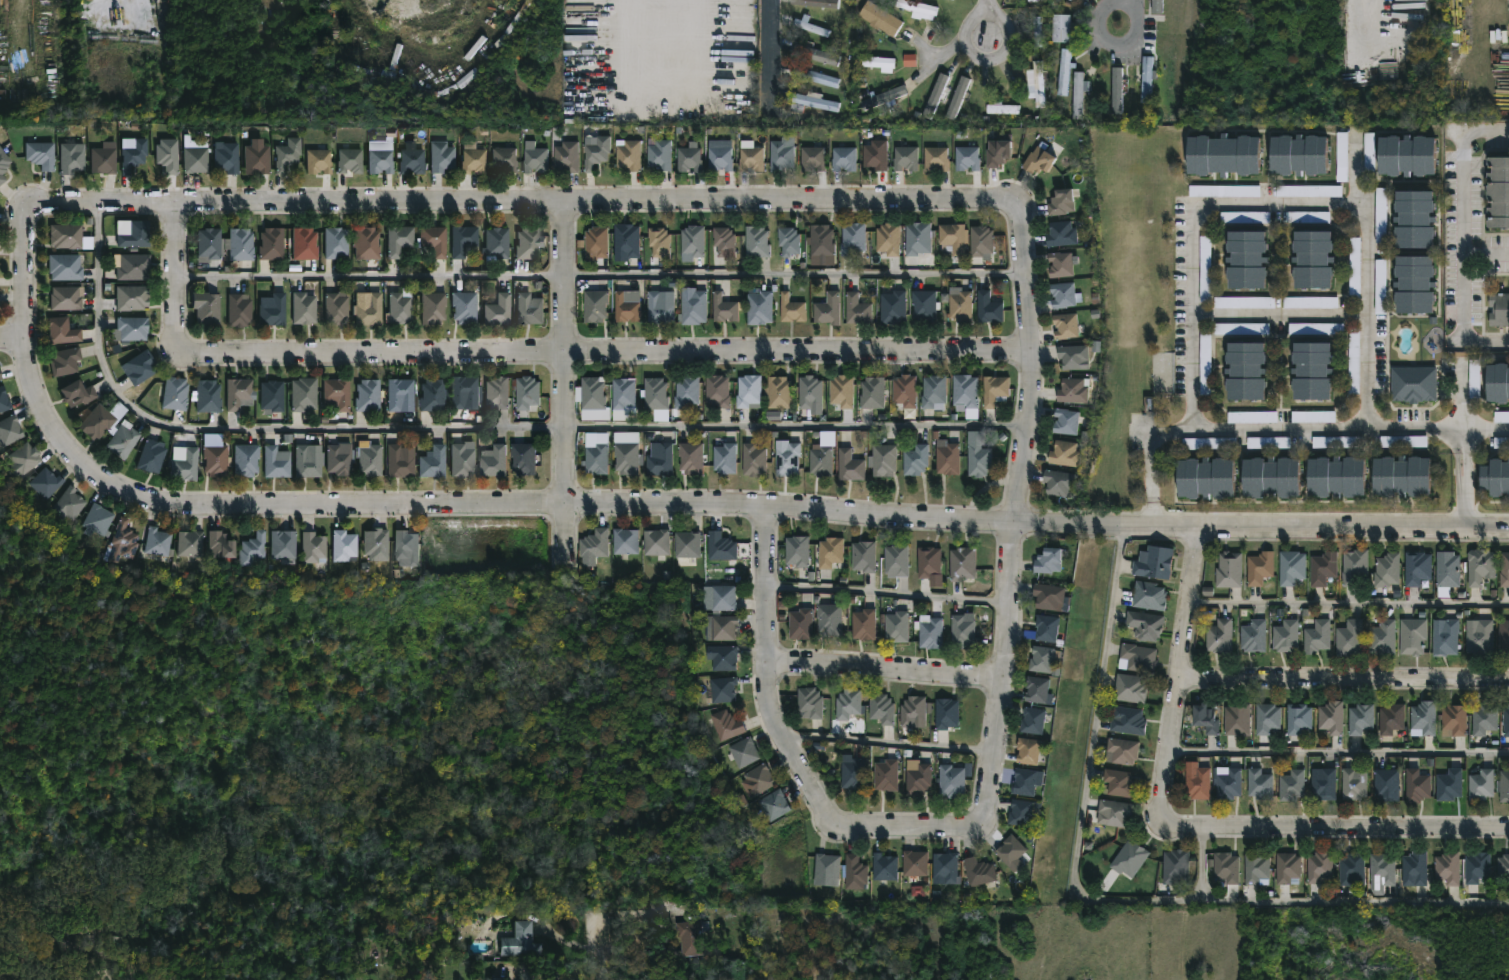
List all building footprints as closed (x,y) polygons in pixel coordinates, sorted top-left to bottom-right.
[(790,3),(790,0),(837,0),(836,8),(790,3)] [(857,14),(865,0),(868,0),(902,21),(895,33),(893,36),(857,14)] [(895,6),(896,0),(909,0),(937,7),(935,15),(895,6)] [(1162,15),(1163,0),(1153,0),(1153,15),(1162,15)] [(1032,39),(1043,39),(1043,17),(1032,17),(1032,39)] [(793,26),(828,38),(830,31),(795,20),(793,26)] [(1070,34),(1069,58),(1060,57),(1062,21),(1071,21),(1070,34)] [(839,56),(836,66),(791,53),(794,43),(839,56)] [(1069,97),(1070,50),(1061,49),(1059,96),(1069,97)] [(1085,73),(1073,100),(1064,96),(1084,53),(1092,57),(1085,73)] [(917,67),(916,55),(904,55),(904,68),(917,67)] [(894,58),(893,68),(891,68),(891,72),(880,72),(880,68),(861,67),(861,56),(894,58)] [(1141,103),(1151,103),(1153,57),(1143,57),(1141,103)] [(1045,107),(1035,107),(1033,61),(1043,61),(1045,107)] [(838,79),(836,88),(791,74),(793,65),(838,79)] [(1134,113),(1125,113),(1126,65),(1135,65),(1134,113)] [(1123,68),(1113,68),(1112,114),(1122,114),(1123,68)] [(923,116),(932,120),(950,77),(941,73),(923,116)] [(1084,92),(1089,92),(1089,82),(1084,82),(1084,73),(1074,73),(1073,119),(1083,119),(1084,92)] [(946,118),(955,121),(971,80),(962,76),(946,118)] [(898,96),(899,99),(896,101),(894,97),(863,110),(860,102),(903,83),(907,92),(898,96)] [(822,94),(821,99),(839,102),(837,112),(791,102),(793,93),(806,96),(807,91),(822,94)] [(1002,99),(1002,105),(1019,105),(1019,114),(986,114),(986,104),(993,105),(993,99),(1002,99)] [(1225,133),(1225,138),(1237,138),(1237,135),(1239,135),(1239,134),(1246,134),(1249,135),(1249,136),(1258,137),(1258,173),(1240,175),(1237,174),(1237,171),(1225,171),(1225,177),(1220,177),(1220,171),(1208,171),(1208,174),(1206,175),(1186,173),(1187,136),(1205,134),(1208,135),(1208,138),(1220,138),(1220,132),(1225,133)] [(1348,182),(1348,133),(1336,133),(1337,183),(1348,182)] [(1374,173),(1375,133),(1365,133),(1364,173),(1374,173)] [(1301,134),(1301,139),(1305,139),(1305,135),(1308,134),(1326,136),(1326,174),(1316,174),(1316,176),(1310,176),(1310,174),(1305,174),(1305,170),(1301,170),(1301,176),(1295,176),(1296,170),(1290,170),(1290,174),(1288,174),(1288,176),(1282,176),(1282,174),(1269,174),(1270,137),(1288,135),(1288,136),(1290,136),(1290,139),(1295,139),(1295,134),(1301,134)] [(1410,134),(1410,139),(1413,139),(1414,135),(1416,135),(1435,136),(1435,174),(1425,174),(1425,176),(1419,176),(1419,174),(1414,174),(1414,171),(1410,171),(1410,176),(1404,176),(1404,171),(1399,171),(1399,175),(1397,175),(1397,177),(1391,177),(1391,174),(1378,174),(1379,137),(1396,135),(1396,136),(1399,136),(1399,140),(1404,140),(1404,134),(1410,134)] [(587,173),(582,173),(583,144),(595,144),(595,136),(609,136),(609,153),(607,153),(607,163),(593,163),(593,173),(587,173)] [(151,137),(151,154),(148,156),(148,163),(133,163),(133,175),(124,175),(124,159),(126,159),(126,152),(124,152),(124,145),(137,145),(137,137),(151,137)] [(289,165),(289,175),(279,174),(279,145),(291,145),(291,137),(305,137),(305,156),(302,156),(302,165),(289,165)] [(181,138),(181,174),(168,174),(168,166),(165,166),(165,162),(159,162),(160,144),(163,144),(163,138),(181,138)] [(640,140),(639,171),(627,171),(627,167),(616,166),(617,140),(640,140)] [(670,140),(670,171),(658,170),(658,167),(647,167),(648,140),(670,140)] [(887,140),(886,171),(875,171),(875,167),(863,167),(864,145),(871,145),(871,140),(887,140)] [(988,168),(986,168),(987,150),(989,150),(989,141),(1010,140),(1010,157),(1004,157),(1004,163),(998,163),(998,168),(988,168)] [(57,141),(57,171),(43,171),(43,163),(36,163),(36,161),(28,159),(28,141),(57,141)] [(118,141),(118,173),(93,172),(94,147),(105,147),(105,141),(118,141)] [(228,141),(242,143),(241,174),(228,174),(228,169),(218,169),(219,141),(228,141)] [(445,141),(445,145),(453,145),(453,167),(441,167),(441,172),(428,172),(429,141),(445,141)] [(578,141),(577,173),(566,173),(566,169),(554,169),(554,146),(562,146),(562,141),(578,141)] [(786,141),(786,145),(794,146),(793,168),(784,167),(784,172),(770,171),(770,141),(786,141)] [(80,142),(80,147),(88,148),(88,169),(77,169),(77,174),(64,174),(64,142),(80,142)] [(9,180),(0,187),(0,143),(15,162),(9,168),(10,169),(4,174),(9,180)] [(257,145),(257,146),(274,146),(274,173),(249,173),(248,145),(257,145)] [(1037,145),(1055,157),(1045,172),(1041,169),(1038,174),(1034,171),(1032,174),(1021,167),(1031,151),(1032,152),(1037,145)] [(193,172),(187,172),(186,147),(212,146),(213,169),(194,170),(193,172)] [(731,148),(730,159),(732,159),(732,171),(724,171),(724,167),(720,167),(720,170),(717,170),(717,172),(708,172),(708,147),(731,148)] [(753,171),(753,173),(749,173),(749,171),(739,171),(739,147),(763,147),(763,171),(753,171)] [(824,148),(825,171),(824,172),(817,171),(817,167),(810,169),(810,171),(801,171),(801,147),(824,148)] [(856,148),(856,171),(847,171),(847,170),(843,170),(843,168),(840,167),(840,172),(832,171),(832,147),(856,148)] [(918,147),(918,171),(908,171),(908,169),(906,169),(906,167),(902,167),(902,171),(893,171),(895,147),(918,147)] [(947,148),(949,171),(942,171),(942,173),(938,173),(938,168),(936,168),(936,170),(934,171),(924,171),(925,147),(947,148)] [(978,147),(980,171),(972,171),(972,167),(968,167),(968,169),(965,169),(965,171),(956,171),(956,147),(978,147)] [(361,148),(361,173),(351,173),(348,172),(348,169),(344,169),(344,172),(336,172),(336,160),(338,160),(338,148),(361,148)] [(390,148),(391,173),(383,173),(383,169),(377,172),(367,173),(367,149),(390,148)] [(514,148),(514,159),(516,159),(516,173),(507,173),(507,168),(505,168),(505,171),(503,171),(503,172),(491,172),(491,148),(514,148)] [(525,173),(523,173),(523,148),(546,149),(546,173),(525,173)] [(700,148),(701,172),(692,172),(692,168),(689,168),(689,172),(677,172),(677,148),(700,148)] [(329,149),(330,173),(305,173),(306,149),(329,149)] [(422,149),(421,173),(413,172),(410,172),(410,169),(408,169),(408,173),(397,173),(399,149),(422,149)] [(463,172),(461,172),(461,149),(484,149),(484,172),(463,172)] [(1487,157),(1508,156),(1508,227),(1487,227),(1487,220),(1489,220),(1489,217),(1493,217),(1493,213),(1487,212),(1487,207),(1492,207),(1492,202),(1488,202),(1488,199),(1487,199),(1487,185),(1488,185),(1488,182),(1493,182),(1493,178),(1487,177),(1487,172),(1492,172),(1492,167),(1488,167),(1488,164),(1487,164),(1487,157)] [(1260,198),(1260,187),(1189,186),(1189,197),(1260,198)] [(1276,197),(1342,198),(1342,187),(1277,186),(1276,197)] [(1066,214),(1048,216),(1046,203),(1050,203),(1050,197),(1054,197),(1054,189),(1071,187),(1073,212),(1066,213),(1066,214)] [(1433,191),(1433,200),(1434,203),(1436,203),(1436,209),(1434,209),(1434,212),(1430,212),(1430,216),(1436,216),(1436,222),(1430,222),(1430,226),(1434,226),(1434,229),(1436,229),(1436,235),(1434,235),(1434,238),(1433,238),(1433,248),(1397,248),(1396,226),(1399,226),(1399,222),(1394,222),(1394,216),(1399,216),(1399,211),(1395,211),(1396,191),(1433,191)] [(1330,212),(1286,213),(1287,224),(1330,223),(1330,212)] [(153,237),(154,238),(154,245),(121,245),(121,233),(133,233),(133,220),(153,220),(153,237)] [(892,222),(892,224),(899,224),(899,257),(887,257),(887,252),(876,252),(876,228),(880,228),(880,224),(884,224),(884,222),(892,222)] [(909,256),(906,256),(905,224),(930,222),(931,253),(918,253),(918,256),(909,256)] [(1070,222),(1071,229),(1077,229),(1077,244),(1046,246),(1046,235),(1049,234),(1049,222),(1070,222)] [(85,237),(85,248),(58,247),(58,244),(53,244),(54,223),(85,224),(85,237)] [(842,256),(840,256),(840,243),(842,243),(842,225),(848,225),(848,223),(865,223),(865,251),(853,251),(853,256),(842,256)] [(632,224),(632,227),(639,227),(639,258),(626,258),(626,255),(613,255),(614,224),(632,224)] [(828,224),(828,229),(833,229),(833,235),(831,235),(831,245),(834,245),(835,256),(811,256),(810,224),(828,224)] [(964,224),(964,235),(967,235),(967,240),(965,240),(965,256),(952,256),(952,251),(941,251),(941,245),(939,245),(939,224),(964,224)] [(389,258),(385,258),(385,225),(412,226),(412,246),(398,246),(398,258),(389,258)] [(453,258),(449,258),(450,225),(476,226),(476,246),(464,245),(464,259),(453,258)] [(696,225),(703,226),(704,257),(692,258),(692,255),(682,255),(681,230),(684,230),(684,228),(687,227),(687,226),(696,225)] [(986,225),(985,227),(989,227),(989,230),(993,230),(993,254),(984,254),(984,257),(970,257),(970,226),(986,225)] [(281,226),(281,259),(261,259),(261,245),(265,245),(263,231),(267,231),(267,226),(281,226)] [(339,226),(339,228),(345,228),(345,255),(334,255),(335,258),(322,258),(322,226),(339,226)] [(372,226),(372,231),(377,231),(377,238),(375,238),(375,244),(378,244),(377,259),(352,258),(353,247),(349,247),(350,237),(353,237),(353,226),(372,226)] [(444,226),(443,259),(430,259),(430,247),(417,246),(418,226),(444,226)] [(499,226),(507,227),(506,258),(495,258),(495,262),(483,262),(483,228),(490,228),(490,226),(499,226)] [(528,226),(528,228),(530,226),(538,226),(538,259),(513,258),(514,244),(516,244),(515,231),(519,231),(519,226),(528,226)] [(599,226),(607,227),(607,258),(594,258),(594,255),(585,255),(585,231),(588,231),(588,228),(591,228),(591,226),(599,226)] [(764,226),(764,231),(768,231),(766,245),(769,245),(769,257),(746,258),(745,226),(764,226)] [(216,227),(224,228),(224,258),(213,258),(213,262),(201,262),(201,229),(216,227)] [(253,228),(253,233),(256,233),(257,260),(232,260),(232,249),(227,249),(227,238),(233,238),(233,227),(253,228)] [(310,227),(310,231),(314,231),(312,245),(315,245),(315,258),(290,258),(290,227),(310,227)] [(670,234),(670,254),(660,254),(660,258),(652,257),(652,247),(649,247),(649,238),(647,238),(647,227),(663,228),(663,230),(666,230),(666,233),(670,234)] [(728,227),(728,229),(731,229),(731,233),(735,233),(734,254),(726,253),(726,257),(717,257),(717,246),(714,246),(714,238),(713,237),(713,227),(728,227)] [(793,228),(793,229),(796,229),(796,233),(800,233),(799,254),(790,254),(790,257),(781,257),(782,246),(778,246),(777,227),(793,228)] [(1264,231),(1264,240),(1265,243),(1267,243),(1267,250),(1265,250),(1265,252),(1261,252),(1261,257),(1267,257),(1267,262),(1261,262),(1261,266),(1265,266),(1265,270),(1267,270),(1267,276),(1265,276),(1265,279),(1264,279),(1264,288),(1228,288),(1227,267),(1230,267),(1230,262),(1226,262),(1226,256),(1230,256),(1230,252),(1227,252),(1227,231),(1264,231)] [(1330,231),(1330,240),(1331,243),(1333,243),(1333,250),(1331,250),(1331,252),(1328,252),(1328,257),(1334,257),(1334,262),(1328,262),(1328,266),(1331,266),(1331,270),(1334,270),(1334,276),(1331,276),(1331,279),(1330,279),(1330,288),(1294,288),(1293,267),(1297,267),(1297,262),(1292,262),(1292,256),(1297,256),(1297,252),(1293,252),(1294,231),(1330,231)] [(1200,302),(1211,302),(1212,238),(1201,237),(1200,302)] [(1060,252),(1060,253),(1072,253),(1073,276),(1049,278),(1049,268),(1050,268),(1050,265),(1052,265),(1052,262),(1048,262),(1047,253),(1060,252)] [(82,266),(86,267),(86,280),(53,279),(53,273),(52,273),(52,254),(82,254),(82,266)] [(151,279),(119,279),(119,267),(124,267),(124,254),(154,254),(154,272),(151,272),(151,279)] [(1433,256),(1433,265),(1434,268),(1436,268),(1436,274),(1434,274),(1434,277),(1430,277),(1430,281),(1436,281),(1436,287),(1430,287),(1430,291),(1434,291),(1434,294),(1436,294),(1436,301),(1434,301),(1434,304),(1433,304),(1433,313),(1397,313),(1396,291),(1399,291),(1399,287),(1394,287),(1394,281),(1399,281),(1399,277),(1395,277),(1396,256),(1433,256)] [(1387,261),(1376,260),(1375,315),(1386,315),(1387,261)] [(1075,293),(1076,306),(1051,309),(1051,300),(1055,300),(1054,297),(1052,297),(1052,294),(1050,294),(1049,284),(1074,282),(1075,293)] [(151,305),(147,305),(147,310),(118,309),(119,285),(152,286),(151,305)] [(81,296),(85,297),(85,310),(53,309),(53,293),(55,293),(55,286),(82,287),(81,296)] [(893,286),(893,290),(905,290),(905,321),(898,321),(898,325),(880,325),(880,286),(893,286)] [(960,289),(960,292),(971,292),(971,322),(955,323),(955,321),(952,321),(952,319),(949,319),(949,289),(960,289)] [(839,290),(839,325),(831,325),(831,322),(813,322),(813,303),(827,303),(827,290),(839,290)] [(989,290),(989,302),(1003,302),(1003,322),(978,322),(978,290),(989,290)] [(399,292),(399,294),(410,294),(410,321),(387,323),(387,291),(399,292)] [(605,305),(606,319),(602,319),(602,324),(583,324),(583,291),(608,291),(608,305),(605,305)] [(640,303),(639,322),(614,321),(614,291),(624,291),(624,302),(640,303)] [(660,291),(660,304),(673,304),(673,323),(647,323),(647,291),(660,291)] [(706,291),(706,322),(699,322),(698,325),(680,324),(681,294),(693,294),(693,291),(706,291)] [(721,291),(721,302),(738,302),(738,321),(729,321),(729,319),(725,319),(725,321),(713,321),(713,291),(721,291)] [(757,325),(747,325),(747,294),(760,294),(760,291),(772,291),(772,323),(757,325)] [(789,297),(789,302),(805,303),(805,322),(779,321),(780,291),(789,291),(789,297)] [(858,298),(858,303),(872,303),(872,323),(847,323),(847,320),(846,320),(846,291),(858,291),(858,298)] [(935,303),(935,322),(917,322),(917,317),(912,317),(913,305),(911,304),(911,291),(936,291),(935,303)] [(217,292),(217,327),(202,328),(202,325),(198,325),(198,322),(193,322),(193,307),(196,307),(197,292),(217,292)] [(274,325),(257,325),(257,304),(270,304),(270,292),(282,292),(283,325),(274,325)] [(303,292),(303,295),(314,295),(314,322),(292,323),(292,292),(303,292)] [(336,292),(336,296),(347,296),(347,320),(343,320),(343,322),(340,322),(340,324),(323,324),(324,292),(336,292)] [(370,324),(354,324),(354,304),(367,304),(367,292),(380,292),(380,324),(370,324)] [(442,306),(443,319),(438,319),(438,324),(419,323),(419,292),(444,292),(443,306),(442,306)] [(474,304),(474,324),(455,324),(455,320),(451,320),(452,305),(450,305),(450,292),(475,292),(474,304)] [(508,292),(508,324),(482,324),(483,304),(495,304),(496,292),(508,292)] [(529,299),(529,304),(542,304),(542,324),(516,324),(516,292),(529,292),(529,299)] [(250,299),(250,323),(245,323),(245,326),(240,325),(240,328),(226,326),(226,293),(240,294),(240,299),(250,299)] [(1489,293),(1508,293),(1508,326),(1490,326),(1490,313),(1493,313),(1494,306),(1489,306),(1489,293)] [(1275,298),(1215,298),(1215,308),(1274,309),(1275,298)] [(1284,308),(1338,309),(1338,299),(1284,298),(1284,308)] [(1077,313),(1079,337),(1054,339),(1054,332),(1058,331),(1057,328),(1055,328),(1055,325),(1053,325),(1052,315),(1077,313)] [(153,319),(152,332),(150,332),(150,340),(123,340),(124,330),(120,329),(121,316),(151,317),(151,319),(153,319)] [(72,328),(72,329),(85,328),(86,341),(49,344),(49,335),(52,335),(51,318),(71,317),(72,328)] [(1289,335),(1344,336),(1344,325),(1289,323),(1289,335)] [(1269,335),(1269,324),(1213,325),(1213,336),(1269,335)] [(1359,395),(1360,332),(1349,332),(1348,394),(1359,395)] [(1200,396),(1211,396),(1212,333),(1201,333),(1200,396)] [(1263,343),(1263,352),(1264,355),(1266,355),(1266,362),(1264,362),(1264,364),(1261,364),(1261,369),(1267,369),(1267,374),(1260,374),(1260,378),(1264,378),(1264,382),(1267,382),(1267,388),(1264,388),(1264,391),(1263,391),(1263,400),(1227,400),(1226,379),(1230,379),(1230,374),(1225,374),(1225,368),(1230,368),(1230,364),(1226,364),(1227,343),(1263,343)] [(1330,343),(1330,352),(1331,356),(1333,356),(1333,362),(1331,362),(1331,365),(1327,365),(1327,369),(1334,369),(1333,374),(1327,374),(1327,379),(1331,379),(1331,382),(1334,382),(1334,388),(1331,388),(1331,391),(1330,391),(1330,400),(1294,400),(1293,379),(1296,379),(1296,374),(1292,374),(1292,369),(1297,369),(1297,364),(1293,364),(1294,343),(1330,343)] [(1088,345),(1089,362),(1084,362),(1085,369),(1062,370),(1061,359),(1057,359),(1057,347),(1088,345)] [(81,372),(56,377),(52,359),(56,359),(54,352),(82,346),(85,358),(79,359),(81,372)] [(160,371),(137,386),(124,366),(148,350),(158,365),(157,365),(160,371)] [(1469,399),(1488,400),(1488,392),(1480,392),(1480,362),(1470,362),(1469,399)] [(1508,368),(1508,399),(1508,403),(1505,403),(1505,405),(1500,405),(1500,403),(1487,403),(1487,365),(1505,363),(1505,365),(1508,365),(1508,368)] [(1416,401),(1416,403),(1408,403),(1408,401),(1391,401),(1392,367),(1437,368),(1436,401),(1416,401)] [(909,374),(909,376),(915,376),(915,408),(903,408),(903,403),(893,403),(894,380),(896,380),(896,377),(901,377),(901,374),(909,374)] [(971,374),(971,377),(977,377),(977,409),(965,408),(965,406),(963,406),(963,412),(954,412),(954,406),(952,405),(952,374),(971,374)] [(191,398),(189,411),(164,408),(170,375),(190,379),(189,383),(192,384),(189,397),(191,398)] [(501,377),(508,378),(507,410),(493,410),(493,405),(483,405),(484,381),(489,381),(489,377),(493,377),(493,375),(501,376),(501,377)] [(729,396),(729,409),(719,408),(719,411),(708,411),(708,404),(705,404),(706,375),(722,376),(722,379),(728,379),(727,396),(729,396)] [(761,375),(760,403),(748,403),(748,409),(735,408),(735,395),(737,395),(738,377),(744,377),(744,375),(761,375)] [(813,375),(813,378),(818,378),(818,381),(822,381),(822,405),(812,404),(812,410),(798,409),(798,378),(804,378),(804,375),(813,375)] [(846,375),(846,377),(853,377),(853,409),(840,409),(840,404),(830,404),(829,380),(833,380),(833,377),(838,377),(838,375),(846,375)] [(451,408),(449,408),(450,376),(475,377),(475,397),(463,397),(463,409),(451,408)] [(530,376),(530,378),(535,378),(535,381),(539,381),(538,406),(529,405),(529,411),(516,411),(516,389),(511,389),(511,379),(521,378),(521,376),(530,376)] [(678,410),(674,410),(674,396),(676,396),(676,378),(682,378),(682,376),(698,376),(698,404),(686,404),(686,410),(678,410)] [(776,376),(787,377),(786,381),(790,381),(789,395),(792,395),(792,409),(767,408),(768,396),(764,396),(764,387),(767,387),(768,376),(776,376)] [(924,409),(920,409),(920,395),(923,395),(922,377),(946,376),(946,403),(933,404),(933,409),(924,409)] [(293,412),(289,412),(289,380),(296,380),(296,377),(314,377),(313,408),(301,408),(301,412),(293,412)] [(599,378),(599,381),(604,381),(602,395),(606,395),(606,409),(581,409),(581,398),(575,398),(576,387),(580,387),(581,377),(599,378)] [(884,377),(884,409),(859,409),(859,395),(861,395),(860,381),(864,381),(864,377),(884,377)] [(992,377),(1009,377),(1009,397),(996,397),(996,409),(983,410),(983,377),(992,377)] [(256,379),(256,390),(259,390),(258,399),(256,399),(256,405),(243,405),(242,412),(229,411),(230,378),(256,379)] [(347,379),(347,412),(334,412),(334,406),(321,406),(321,378),(347,379)] [(412,399),(412,402),(415,402),(415,408),(411,408),(411,404),(399,405),(399,411),(386,410),(386,379),(412,378),(412,399)] [(442,388),(442,410),(417,410),(417,396),(420,396),(418,383),(423,383),(423,378),(442,378),(442,388)] [(667,383),(667,389),(665,389),(665,397),(668,397),(667,410),(643,409),(644,378),(662,378),(662,383),(667,383)] [(1083,379),(1083,387),(1088,387),(1088,403),(1057,402),(1057,389),(1061,389),(1061,378),(1083,379)] [(83,379),(89,388),(94,385),(101,396),(88,405),(85,401),(74,408),(67,398),(70,396),(65,389),(83,379)] [(377,388),(377,410),(353,410),(353,397),(355,397),(354,383),(358,383),(358,379),(377,379),(377,388)] [(628,379),(628,380),(635,381),(634,406),(624,406),(624,410),(610,410),(611,379),(628,379)] [(219,381),(218,384),(223,384),(224,412),(199,411),(199,380),(219,380),(219,381)] [(273,380),(281,380),(281,412),(274,412),(274,408),(264,408),(264,382),(265,382),(265,380),(273,380)] [(14,408),(0,413),(0,387),(6,385),(8,392),(14,408)] [(120,418),(102,440),(99,437),(97,441),(81,428),(102,403),(120,418)] [(1079,417),(1078,435),(1052,433),(1053,423),(1056,423),(1056,421),(1058,421),(1058,417),(1055,417),(1055,409),(1079,412),(1079,417)] [(1228,413),(1228,424),(1277,423),(1277,412),(1228,413)] [(1292,412),(1292,423),(1327,422),(1327,412),(1292,412)] [(4,447),(0,439),(0,422),(17,413),(27,436),(4,447)] [(1495,413),(1495,423),(1508,423),(1508,413),(1495,413)] [(135,427),(145,434),(128,459),(109,445),(116,435),(111,432),(116,426),(120,429),(127,419),(136,425),(135,427)] [(1248,449),(1291,449),(1291,437),(1247,438),(1248,449)] [(1313,438),(1313,449),(1358,448),(1358,437),(1313,438)] [(1427,437),(1381,437),(1381,449),(1428,447),(1427,437)] [(169,449),(161,473),(139,467),(149,438),(161,442),(160,446),(169,449)] [(1229,438),(1183,439),(1183,450),(1230,449),(1229,438)] [(1081,451),(1079,468),(1047,463),(1049,450),(1054,451),(1055,440),(1077,443),(1076,451),(1081,451)] [(34,447),(44,460),(26,475),(24,473),(17,479),(8,467),(15,462),(10,455),(29,441),(34,447)] [(467,476),(449,476),(450,443),(462,444),(462,441),(473,441),(472,472),(467,472),(467,476)] [(444,443),(445,478),(433,479),(433,476),(418,476),(418,456),(431,455),(431,443),(444,443)] [(662,476),(646,476),(646,455),(659,455),(659,443),(672,443),(672,476),(662,476)] [(702,455),(702,475),(683,475),(683,470),(678,470),(677,443),(702,443),(702,455)] [(735,443),(735,474),(720,475),(720,473),(716,473),(716,471),(713,471),(713,447),(723,447),(723,443),(735,443)] [(756,443),(756,448),(765,448),(765,472),(756,474),(756,477),(742,475),(743,443),(756,443)] [(784,477),(776,477),(776,448),(788,448),(788,443),(800,443),(800,456),(798,456),(798,475),(794,475),(794,477),(784,477)] [(959,443),(960,475),(936,474),(936,447),(946,447),(946,444),(959,443)] [(981,444),(981,449),(992,450),(992,473),(987,473),(987,476),(982,476),(982,478),(968,477),(968,443),(981,444)] [(262,444),(261,447),(263,447),(262,459),(260,459),(261,472),(257,472),(257,476),(237,476),(237,467),(233,467),(233,464),(237,464),(237,444),(262,444)] [(320,451),(319,477),(299,477),(298,444),(306,444),(306,451),(320,451)] [(338,445),(338,449),(350,449),(350,475),(332,475),(332,471),(324,471),(324,444),(338,445)] [(380,444),(379,475),(357,474),(357,456),(353,456),(353,449),(367,448),(367,444),(380,444)] [(398,444),(398,447),(412,447),(412,478),(386,477),(386,444),(398,444)] [(506,444),(506,480),(497,479),(497,476),(479,476),(479,450),(492,450),(493,444),(506,444)] [(534,456),(534,476),(514,476),(514,472),(511,472),(512,458),(510,458),(510,444),(534,444),(534,456)] [(608,444),(607,475),(585,474),(586,447),(595,448),(595,444),(608,444)] [(637,454),(637,475),(619,475),(619,471),(615,471),(615,462),(613,462),(613,444),(638,444),(637,454)] [(919,476),(902,476),(903,451),(915,451),(915,444),(928,445),(927,468),(923,468),(923,472),(920,472),(919,476)] [(231,445),(231,476),(212,476),(212,473),(208,473),(209,458),(206,458),(206,445),(231,445)] [(281,445),(281,457),(293,457),(293,477),(268,477),(268,445),(281,445)] [(897,445),(895,472),(892,472),(892,477),(871,477),(872,445),(897,445)] [(201,447),(201,480),(173,479),(173,467),(170,467),(170,459),(175,459),(175,446),(201,447)] [(832,446),(832,477),(816,478),(816,476),(813,476),(813,474),(809,474),(809,450),(820,450),(820,446),(832,446)] [(852,454),(852,460),(865,460),(865,479),(839,481),(839,448),(852,448),(852,454)] [(1274,457),(1274,462),(1278,462),(1278,458),(1281,457),(1299,459),(1299,497),(1289,497),(1289,499),(1283,499),(1283,497),(1278,497),(1278,494),(1274,494),(1274,499),(1269,499),(1269,494),(1263,494),(1263,498),(1261,497),(1261,499),(1255,499),(1255,497),(1242,497),(1243,460),(1261,458),(1261,459),(1263,459),(1263,462),(1268,462),(1268,457),(1274,457)] [(1340,457),(1340,462),(1343,462),(1343,458),(1346,457),(1365,459),(1365,496),(1355,496),(1355,499),(1349,499),(1349,497),(1344,497),(1344,493),(1340,493),(1340,499),(1334,499),(1334,493),(1329,493),(1329,497),(1327,497),(1327,499),(1321,499),(1321,497),(1308,497),(1308,459),(1326,457),(1326,459),(1329,459),(1329,462),(1334,462),(1334,457),(1340,457)] [(1405,457),(1405,462),(1409,462),(1409,458),(1412,457),(1430,459),(1430,496),(1420,496),(1420,498),(1414,498),(1414,497),(1409,497),(1409,493),(1405,493),(1405,499),(1400,499),(1400,493),(1394,493),(1394,497),(1392,497),(1392,499),(1386,499),(1386,497),(1374,497),(1374,459),(1392,457),(1392,458),(1394,458),(1394,462),(1399,462),(1399,457),(1405,457)] [(1508,457),(1508,499),(1508,494),(1502,493),(1502,496),(1500,496),(1500,498),(1493,498),(1491,497),(1491,490),(1481,490),(1481,466),(1490,466),(1490,460),(1493,460),(1493,459),(1499,459),(1502,460),(1502,462),(1508,462),(1508,457)] [(1208,458),(1208,463),(1212,463),(1212,459),(1215,458),(1233,460),(1233,498),(1223,498),(1223,500),(1217,500),(1217,498),(1212,498),(1212,494),(1208,494),(1208,500),(1203,500),(1203,495),(1198,495),(1197,498),(1195,498),(1195,500),(1189,500),(1189,498),(1177,498),(1177,461),(1195,459),(1195,460),(1197,460),(1197,463),(1202,463),(1202,458),(1208,458)] [(56,474),(59,476),(61,474),(67,480),(49,499),(31,483),(48,466),(56,474)] [(1074,489),(1069,489),(1068,497),(1046,494),(1047,483),(1042,482),(1044,470),(1076,474),(1074,489)] [(89,501),(75,520),(56,507),(72,484),(79,489),(77,492),(89,501)] [(114,532),(111,538),(98,532),(96,537),(87,533),(90,527),(86,525),(97,502),(118,514),(110,530),(114,532)] [(143,543),(138,559),(125,556),(123,562),(113,559),(117,544),(115,543),(123,515),(133,518),(130,528),(137,529),(136,533),(143,535),(141,542),(143,543)] [(176,533),(175,544),(173,544),(172,548),(178,549),(176,556),(164,555),(163,561),(150,559),(151,553),(148,552),(152,525),(160,526),(159,531),(176,533)] [(583,557),(579,557),(579,539),(587,537),(587,535),(594,535),(594,528),(607,528),(606,557),(583,557)] [(258,566),(245,566),(244,549),(246,549),(246,541),(260,539),(260,529),(269,529),(269,557),(265,557),(266,564),(258,564),(258,566)] [(385,554),(361,555),(361,530),(386,529),(385,554)] [(638,530),(637,555),(613,554),(614,529),(638,530)] [(294,530),(295,559),(292,559),(292,556),(275,558),(274,530),(294,530)] [(354,556),(346,556),(346,561),(330,561),(331,530),(344,530),(344,534),(355,534),(354,556)] [(406,530),(405,534),(417,534),(416,567),(407,567),(407,561),(393,561),(393,530),(406,530)] [(657,555),(643,555),(643,531),(669,530),(668,555),(657,555)] [(191,556),(182,556),(182,531),(207,531),(206,556),(191,556)] [(226,531),(226,533),(231,533),(232,540),(241,540),(242,558),(216,557),(215,549),(214,549),(213,531),(226,531)] [(313,531),(313,536),(324,535),(325,561),(301,563),(301,531),(313,531)] [(722,531),(722,538),(728,538),(728,540),(732,540),(732,543),(737,543),(737,560),(708,560),(708,531),(722,531)] [(699,532),(699,558),(675,558),(674,533),(699,532)] [(808,536),(808,568),(796,568),(796,565),(785,565),(785,538),(792,538),(792,536),(808,536)] [(836,538),(844,538),(843,563),(832,563),(832,569),(818,569),(819,541),(826,541),(826,538),(836,538)] [(875,542),(875,574),(863,574),(863,571),(852,571),(851,544),(858,544),(858,542),(875,542)] [(908,545),(908,577),(886,577),(886,572),(884,572),(884,547),(891,547),(891,545),(908,545)] [(1173,549),(1169,580),(1131,575),(1133,561),(1138,561),(1140,551),(1147,553),(1148,546),(1173,549)] [(935,547),(935,548),(940,548),(940,575),(930,575),(930,578),(918,578),(918,547),(935,547)] [(952,582),(950,583),(949,550),(956,550),(956,548),(974,548),(975,579),(962,579),(962,582),(952,582)] [(1059,549),(1059,562),(1061,562),(1060,572),(1052,571),(1051,574),(1033,573),(1034,560),(1036,560),(1037,555),(1042,555),(1042,548),(1059,549)] [(1367,550),(1368,579),(1358,578),(1357,588),(1342,588),(1343,552),(1354,552),(1354,550),(1367,550)] [(1490,550),(1490,553),(1495,553),(1496,579),(1485,579),(1485,577),(1483,577),(1483,588),(1469,588),(1468,553),(1471,550),(1490,550)] [(1229,551),(1229,554),(1241,554),(1241,588),(1216,588),(1216,568),(1218,568),(1218,553),(1223,553),(1223,551),(1229,551)] [(1247,587),(1247,556),(1258,556),(1258,554),(1261,554),(1261,552),(1274,552),(1274,577),(1263,577),(1263,587),(1247,587)] [(1299,552),(1299,554),(1306,554),(1306,580),(1295,580),(1295,587),(1280,587),(1279,552),(1299,552)] [(1314,588),(1311,588),(1311,557),(1322,557),(1322,554),(1325,554),(1325,552),(1337,552),(1337,578),(1327,578),(1327,588),(1314,588)] [(1425,553),(1425,554),(1431,554),(1431,580),(1421,580),(1421,587),(1405,587),(1405,552),(1425,553)] [(1455,553),(1455,556),(1460,556),(1460,588),(1436,588),(1437,552),(1455,552),(1455,553)] [(1501,552),(1508,552),(1508,587),(1499,587),(1500,573),(1501,573),(1501,552)] [(1376,588),(1374,588),(1374,572),(1376,572),(1377,558),(1384,558),(1384,555),(1387,555),(1388,553),(1401,553),(1400,585),(1390,585),(1390,588),(1376,588)] [(1167,593),(1164,611),(1132,607),(1136,580),(1157,584),(1157,587),(1164,588),(1163,592),(1167,593)] [(1065,588),(1063,604),(1058,603),(1057,611),(1034,608),(1035,597),(1032,596),(1034,584),(1065,588)] [(734,597),(735,611),(710,610),(710,606),(703,606),(704,598),(710,598),(710,586),(734,586),(734,597)] [(841,618),(842,636),(822,637),(822,633),(818,633),(817,605),(841,605),(841,618)] [(811,609),(811,640),(788,639),(788,613),(798,613),(798,609),(811,609)] [(875,609),(875,641),(852,639),(853,612),(862,612),(862,609),(875,609)] [(1165,616),(1161,633),(1160,633),(1159,638),(1157,637),(1156,642),(1134,639),(1136,629),(1137,628),(1125,626),(1127,611),(1165,616)] [(908,612),(908,643),(884,642),(884,615),(896,615),(896,612),(908,612)] [(719,613),(719,616),(737,616),(737,625),(734,625),(734,640),(710,640),(710,629),(705,629),(705,616),(710,616),(710,613),(719,613)] [(965,615),(965,620),(975,621),(975,644),(970,644),(970,648),(965,648),(965,650),(957,650),(957,647),(951,647),(951,615),(965,615)] [(1059,618),(1056,643),(1034,640),(1035,631),(1037,632),(1037,628),(1035,627),(1036,615),(1059,618)] [(942,618),(942,650),(919,649),(919,622),(929,622),(929,618),(942,618)] [(1232,619),(1232,654),(1213,653),(1213,652),(1206,652),(1206,626),(1217,626),(1217,619),(1232,619)] [(1315,655),(1303,655),(1303,629),(1315,629),(1315,619),(1330,619),(1329,650),(1318,650),(1318,652),(1315,652),(1315,655)] [(1346,657),(1337,657),(1337,629),(1346,629),(1347,619),(1363,620),(1361,656),(1349,656),(1349,657),(1346,657)] [(1266,620),(1266,652),(1245,652),(1245,649),(1241,649),(1241,626),(1251,626),(1251,620),(1266,620)] [(1298,620),(1298,652),(1277,652),(1277,649),(1273,649),(1273,626),(1283,626),(1283,620),(1298,620)] [(1395,620),(1395,655),(1369,653),(1369,627),(1380,627),(1380,620),(1395,620)] [(1424,641),(1425,648),(1424,648),(1423,654),(1419,654),(1419,657),(1413,657),(1413,655),(1400,655),(1401,620),(1427,620),(1427,641),(1424,641)] [(1442,657),(1434,657),(1434,628),(1444,629),(1444,620),(1460,620),(1460,634),(1458,634),(1458,657),(1442,657)] [(1493,620),(1493,655),(1467,654),(1467,621),(1493,620)] [(1499,621),(1508,621),(1508,657),(1499,658),(1499,621)] [(1155,665),(1154,668),(1138,666),(1137,672),(1118,670),(1121,643),(1157,649),(1155,665)] [(736,662),(736,671),(711,671),(711,646),(737,646),(736,662)] [(1054,653),(1051,674),(1029,671),(1030,659),(1033,659),(1033,655),(1032,655),(1033,646),(1054,649),(1054,653)] [(1148,683),(1145,704),(1143,704),(1143,707),(1137,706),(1137,703),(1113,700),(1117,673),(1145,677),(1144,683),(1148,683)] [(1048,694),(1046,705),(1024,702),(1024,694),(1026,695),(1027,689),(1025,689),(1027,676),(1049,679),(1048,694)] [(734,686),(735,702),(711,704),(709,679),(738,677),(738,685),(734,686)] [(815,688),(815,692),(819,692),(819,697),(822,697),(822,720),(799,718),(799,713),(797,713),(797,689),(815,688)] [(860,690),(860,715),(849,715),(849,722),(835,721),(836,699),(839,699),(839,694),(843,694),(843,689),(860,690)] [(886,694),(886,698),(891,698),(891,703),(894,703),(894,726),(881,726),(881,720),(869,719),(869,695),(886,694)] [(925,697),(924,722),(913,722),(913,728),(900,728),(900,705),(903,705),(904,700),(908,700),(908,697),(925,697)] [(952,699),(952,701),(959,701),(958,728),(948,727),(948,731),(936,731),(936,699),(952,699)] [(1343,701),(1343,736),(1329,736),(1329,730),(1318,730),(1318,707),(1325,707),(1325,705),(1328,705),(1328,702),(1343,701)] [(1436,702),(1436,737),(1422,737),(1422,730),(1411,730),(1411,707),(1418,707),(1418,705),(1421,705),(1421,702),(1436,702)] [(1207,706),(1213,706),(1213,720),(1219,720),(1219,736),(1206,736),(1206,727),(1193,727),(1193,706),(1201,706),(1201,704),(1207,704),(1207,706)] [(1228,736),(1225,736),(1225,708),(1229,708),(1229,704),(1249,704),(1249,736),(1228,736)] [(1275,706),(1275,708),(1280,708),(1280,729),(1270,729),(1270,736),(1256,736),(1256,704),(1275,704),(1275,706)] [(1307,704),(1307,708),(1312,708),(1312,729),(1301,729),(1301,736),(1287,736),(1287,704),(1307,704)] [(1374,704),(1374,730),(1363,730),(1362,736),(1349,736),(1349,708),(1357,708),(1357,704),(1361,704),(1361,706),(1374,704)] [(1393,736),(1381,736),(1381,709),(1388,709),(1388,704),(1404,705),(1404,730),(1393,730),(1393,736)] [(1467,706),(1467,737),(1452,737),(1453,730),(1441,730),(1442,708),(1447,708),(1448,705),(1467,706)] [(1475,737),(1473,737),(1473,708),(1480,708),(1480,705),(1498,705),(1498,731),(1486,731),(1486,737),(1475,737)] [(1144,718),(1143,720),(1146,721),(1143,736),(1109,730),(1114,706),(1142,710),(1141,717),(1144,718)] [(1044,720),(1042,735),(1019,732),(1021,720),(1023,720),(1024,707),(1045,710),(1044,720)] [(724,709),(726,714),(728,713),(729,716),(731,715),(733,722),(739,720),(744,732),(718,742),(708,715),(724,709)] [(759,758),(738,769),(727,747),(749,737),(759,758)] [(1040,741),(1037,766),(1015,763),(1016,755),(1018,755),(1019,751),(1017,751),(1018,738),(1040,741)] [(1137,760),(1137,762),(1129,761),(1128,765),(1112,763),(1113,753),(1106,752),(1108,738),(1139,742),(1137,760)] [(865,759),(864,790),(842,789),(842,762),(852,762),(852,758),(865,759)] [(896,761),(896,792),(873,790),(873,763),(883,763),(883,760),(896,761)] [(775,784),(754,797),(742,775),(764,763),(775,784)] [(924,791),(924,796),(906,795),(907,770),(918,770),(918,764),(931,764),(931,786),(928,786),(928,791),(924,791)] [(953,765),(953,769),(965,769),(965,799),(947,800),(947,797),(940,797),(940,765),(953,765)] [(1210,769),(1210,800),(1191,800),(1191,797),(1186,797),(1186,775),(1197,775),(1197,768),(1210,769)] [(1241,769),(1241,797),(1232,796),(1232,801),(1216,800),(1217,775),(1228,775),(1229,768),(1241,769)] [(1035,782),(1034,797),(1012,794),(1013,784),(1015,784),(1015,769),(1037,772),(1035,782)] [(1135,782),(1132,800),(1107,796),(1109,783),(1102,782),(1104,769),(1131,774),(1130,781),(1135,782)] [(1273,769),(1273,800),(1255,800),(1255,796),(1248,796),(1248,769),(1273,769)] [(1336,769),(1336,799),(1317,799),(1317,797),(1311,797),(1311,776),(1313,776),(1313,771),(1321,771),(1321,769),(1336,769)] [(1357,772),(1357,776),(1367,776),(1367,797),(1362,797),(1362,801),(1343,801),(1342,769),(1357,769),(1357,772)] [(1420,771),(1420,776),(1431,776),(1431,799),(1424,799),(1424,801),(1421,801),(1421,804),(1406,804),(1407,769),(1420,769),(1420,771)] [(1462,797),(1454,797),(1454,801),(1437,801),(1437,775),(1449,775),(1449,769),(1462,769),(1462,797)] [(1487,798),(1487,800),(1469,800),(1470,775),(1481,775),(1481,769),(1495,770),(1494,797),(1487,798)] [(1295,800),(1280,800),(1280,776),(1291,776),(1291,770),(1304,770),(1304,797),(1297,797),(1297,800),(1295,800)] [(1399,770),(1399,802),(1380,802),(1380,798),(1374,798),(1374,770),(1399,770)] [(1500,771),(1508,771),(1508,803),(1500,803),(1500,793),(1497,793),(1497,781),(1500,781),(1500,771)] [(790,810),(769,822),(757,801),(779,789),(790,810)] [(1032,813),(1030,828),(1007,825),(1009,813),(1011,813),(1012,809),(1010,808),(1011,800),(1033,803),(1032,813)] [(1132,818),(1132,820),(1128,819),(1128,822),(1126,821),(1125,829),(1097,825),(1100,800),(1134,805),(1132,818)] [(1011,835),(1026,851),(1008,868),(994,853),(1004,845),(1002,843),(1011,835)] [(1128,840),(1133,844),(1134,843),(1149,853),(1132,878),(1123,871),(1120,875),(1109,867),(1128,840)] [(1428,850),(1427,886),(1413,885),(1414,878),(1402,878),(1402,855),(1409,855),(1409,853),(1412,853),(1412,849),(1428,850)] [(1183,850),(1189,850),(1188,882),(1176,881),(1176,885),(1162,885),(1163,852),(1170,852),(1170,850),(1183,850)] [(913,851),(913,853),(927,853),(928,876),(903,876),(903,851),(913,851)] [(1320,853),(1334,852),(1333,877),(1321,877),(1321,884),(1308,883),(1308,855),(1316,855),(1316,851),(1320,851),(1320,853)] [(1460,851),(1459,886),(1447,886),(1447,879),(1435,879),(1435,856),(1442,856),(1442,854),(1446,854),(1446,851),(1460,851)] [(958,878),(958,883),(944,883),(944,877),(933,877),(933,855),(948,855),(948,852),(957,852),(958,878)] [(1232,852),(1232,856),(1239,856),(1239,884),(1227,884),(1227,878),(1214,878),(1214,852),(1232,852)] [(1490,852),(1491,877),(1479,877),(1479,884),(1465,883),(1465,856),(1473,856),(1473,852),(1490,852)] [(1264,853),(1264,856),(1270,856),(1269,878),(1259,878),(1259,885),(1245,885),(1245,853),(1264,853)] [(1296,853),(1296,856),(1300,856),(1300,878),(1291,878),(1291,884),(1276,884),(1276,853),(1296,853)] [(1365,853),(1365,879),(1354,879),(1354,885),(1340,885),(1340,857),(1347,857),(1347,853),(1365,853)] [(1387,853),(1387,857),(1395,857),(1395,885),(1372,885),(1372,879),(1369,879),(1370,853),(1387,853)] [(840,857),(839,882),(815,881),(816,854),(840,857)] [(859,855),(859,864),(863,864),(863,866),(867,866),(867,889),(845,889),(845,854),(859,855)] [(882,854),(882,857),(897,857),(897,881),(873,881),(873,854),(882,854)] [(1503,854),(1508,854),(1508,879),(1498,879),(1498,857),(1503,857),(1503,854)] [(975,856),(976,862),(984,861),(984,863),(988,862),(988,864),(993,863),(997,880),(969,887),(963,859),(975,856)] [(527,932),(526,953),(495,953),(495,935),(509,936),(509,918),(527,919),(527,932)] [(700,920),(700,922),(708,921),(709,932),(701,932),(703,954),(680,957),(678,937),(675,938),(674,922),(700,920)]
